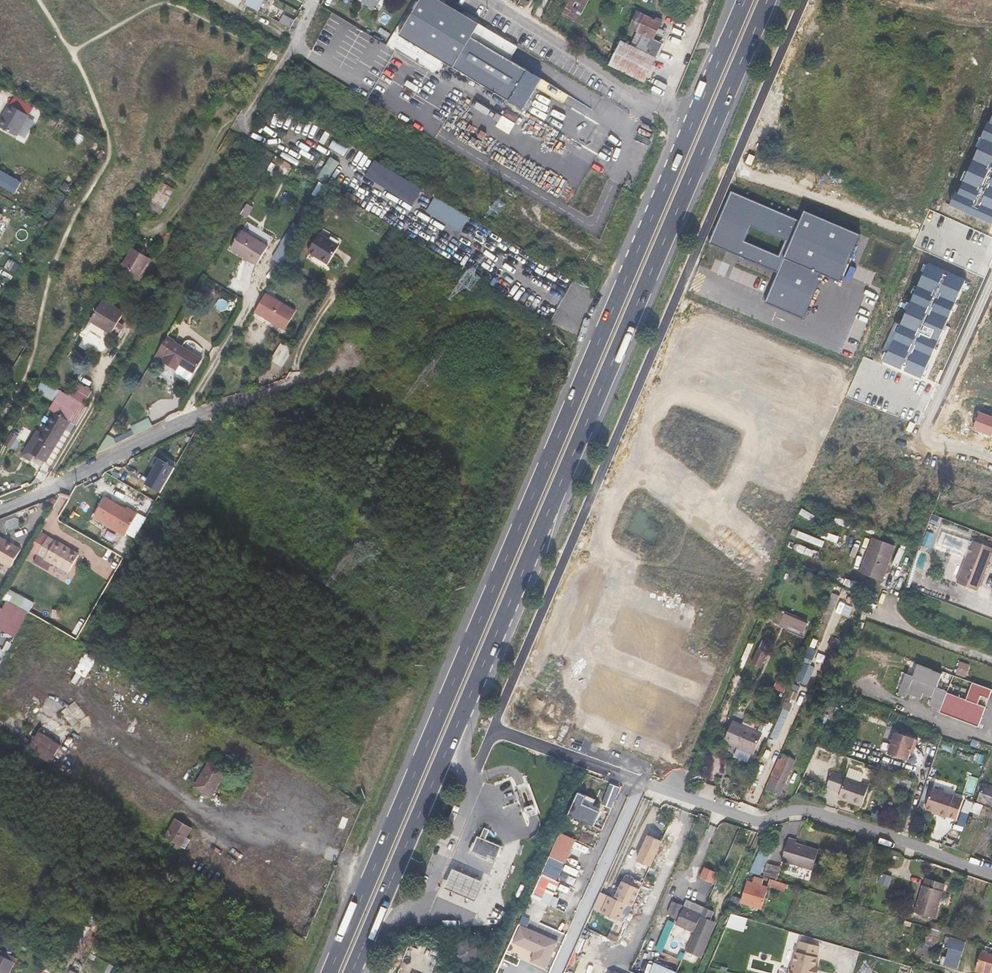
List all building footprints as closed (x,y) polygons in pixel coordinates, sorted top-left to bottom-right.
[(258,9),(263,0),(248,0),(247,3),(258,9)] [(299,9),(301,3),(295,0),(283,0),(299,9)] [(380,0),(365,0),(364,2),(375,8),(380,0)] [(402,56),(410,44),(522,112),(542,79),(510,60),(516,49),(436,0),(421,0),(399,35),(397,33),(388,48),(399,54),(402,56)] [(577,23),(588,1),(587,0),(568,0),(561,14),(577,23)] [(653,40),(661,23),(638,12),(630,28),(638,32),(631,46),(622,41),(610,65),(644,81),(662,44),(653,40)] [(283,15),(279,22),(291,28),(294,20),(283,15)] [(6,104),(0,114),(0,127),(14,135),(25,114),(6,104)] [(991,224),(991,119),(954,207),(991,224)] [(344,157),(349,148),(335,140),(330,149),(344,157)] [(330,157),(315,180),(325,187),(340,163),(330,157)] [(415,204),(424,189),(374,159),(365,174),(415,204)] [(177,185),(165,178),(151,200),(163,208),(177,185)] [(766,300),(802,316),(822,274),(840,282),(859,235),(803,211),(799,221),(731,193),(726,205),(710,241),(778,273),(766,300)] [(460,230),(468,216),(435,196),(426,210),(460,230)] [(233,246),(259,261),(270,243),(244,227),(233,246)] [(323,260),(333,243),(320,235),(309,253),(323,260)] [(337,246),(333,243),(323,260),(327,263),(337,246)] [(126,264),(132,268),(141,254),(134,250),(126,264)] [(132,268),(140,273),(149,259),(141,254),(132,268)] [(885,361),(922,379),(966,281),(928,265),(885,361)] [(265,295),(255,312),(286,330),(296,313),(265,295)] [(98,326),(110,305),(103,301),(91,322),(98,326)] [(98,326),(107,332),(120,311),(110,305),(98,326)] [(120,311),(107,332),(111,334),(124,313),(120,311)] [(167,335),(155,354),(164,360),(163,362),(176,370),(177,374),(186,379),(190,378),(193,373),(201,360),(175,343),(177,341),(167,335)] [(78,401),(87,407),(124,347),(115,341),(85,390),(86,391),(82,397),(81,396),(78,401)] [(288,367),(296,352),(285,345),(276,361),(288,367)] [(76,393),(81,396),(85,390),(80,387),(76,393)] [(46,463),(71,423),(78,427),(90,409),(87,407),(78,401),(61,391),(49,410),(53,413),(40,434),(37,432),(25,451),(34,456),(46,463)] [(991,436),(991,417),(980,412),(974,429),(991,436)] [(130,426),(133,434),(152,427),(149,419),(130,426)] [(110,451),(122,445),(115,442),(110,451)] [(34,456),(25,451),(22,456),(31,461),(34,456)] [(810,452),(805,462),(824,471),(828,460),(810,452)] [(160,460),(144,488),(161,497),(177,469),(160,460)] [(831,465),(827,474),(848,485),(853,476),(831,465)] [(770,468),(767,480),(780,483),(783,472),(770,468)] [(95,514),(118,527),(126,532),(139,511),(128,505),(127,507),(106,495),(95,514)] [(64,523),(73,528),(77,520),(68,515),(64,523)] [(126,532),(118,527),(112,536),(121,541),(126,532)] [(976,543),(945,533),(940,547),(969,560),(976,543)] [(42,547),(47,539),(45,537),(35,554),(38,555),(42,547)] [(869,547),(892,555),(895,546),(873,537),(869,547)] [(76,556),(47,539),(42,547),(38,555),(67,572),(76,556)] [(0,541),(0,565),(2,566),(13,548),(0,541)] [(991,562),(991,548),(976,542),(960,585),(981,592),(991,562)] [(869,547),(861,571),(882,579),(885,574),(883,573),(888,560),(889,561),(892,555),(869,547)] [(17,551),(13,548),(2,566),(6,569),(17,551)] [(103,575),(110,563),(101,558),(94,570),(103,575)] [(882,579),(861,571),(860,573),(882,581),(882,579)] [(445,580),(452,583),(456,575),(450,572),(445,580)] [(0,591),(0,598),(9,603),(13,596),(1,589),(0,591)] [(832,593),(821,621),(828,624),(840,596),(832,593)] [(928,606),(938,610),(941,603),(930,599),(928,606)] [(772,624),(795,633),(800,619),(776,611),(772,624)] [(753,661),(765,666),(770,653),(758,649),(753,661)] [(930,704),(940,708),(946,693),(938,690),(940,685),(938,684),(942,675),(932,671),(918,665),(913,675),(907,673),(898,694),(905,697),(907,693),(920,699),(922,692),(933,696),(930,704)] [(986,707),(975,703),(978,695),(990,699),(991,692),(991,689),(972,682),(966,700),(948,693),(941,714),(979,727),(986,707)] [(780,739),(790,704),(783,702),(772,736),(780,739)] [(60,746),(39,732),(41,728),(33,723),(31,728),(14,718),(0,709),(0,730),(51,762),(60,746)] [(18,711),(14,718),(31,728),(33,723),(34,722),(18,711)] [(39,732),(60,746),(62,747),(69,735),(46,720),(41,728),(39,732)] [(724,742),(753,755),(762,733),(733,720),(724,742)] [(918,740),(896,732),(888,753),(908,760),(910,752),(912,747),(916,747),(918,740)] [(784,750),(767,789),(773,792),(795,743),(790,742),(786,751),(784,750)] [(193,791),(208,800),(225,773),(209,763),(193,791)] [(848,769),(845,778),(860,783),(862,776),(861,773),(848,769)] [(838,799),(862,806),(868,786),(860,783),(845,778),(832,774),(827,787),(841,792),(838,799)] [(991,807),(991,788),(984,785),(977,801),(991,807)] [(954,797),(932,790),(926,810),(939,815),(938,816),(947,819),(947,817),(957,820),(963,801),(953,798),(954,797)] [(206,803),(208,800),(193,791),(191,794),(206,803)] [(969,814),(980,817),(984,805),(973,801),(969,814)] [(166,836),(181,845),(186,837),(191,829),(176,820),(166,836)] [(487,856),(495,859),(501,846),(485,840),(490,829),(485,827),(480,838),(477,837),(470,853),(486,859),(487,856)] [(186,837),(181,845),(186,848),(190,840),(186,837)] [(813,871),(819,850),(796,842),(797,840),(789,837),(782,861),(813,871)] [(644,848),(656,853),(659,845),(648,840),(644,848)] [(639,861),(650,866),(656,853),(644,848),(639,861)] [(753,872),(763,874),(768,850),(757,848),(753,872)] [(702,874),(713,879),(717,870),(705,865),(702,874)] [(624,877),(622,881),(640,889),(642,885),(624,877)] [(914,912),(935,918),(945,884),(926,878),(923,885),(923,884),(914,912)] [(625,903),(632,906),(640,889),(622,881),(615,898),(609,895),(601,911),(618,919),(625,903)] [(741,903),(761,909),(768,887),(747,881),(741,903)] [(728,908),(737,911),(741,898),(732,895),(728,908)] [(676,925),(693,933),(705,907),(692,902),(689,908),(684,906),(676,925)] [(705,907),(693,933),(703,937),(710,920),(709,919),(713,911),(705,907)] [(703,937),(700,943),(706,945),(716,922),(710,920),(703,937)] [(941,931),(930,927),(928,934),(939,938),(941,931)] [(703,937),(693,933),(686,950),(700,957),(706,945),(700,943),(703,937)] [(463,967),(483,957),(473,937),(454,946),(463,967)] [(943,965),(958,969),(966,942),(950,937),(947,948),(948,948),(943,965)] [(801,939),(797,951),(796,951),(791,966),(789,967),(787,972),(812,972),(814,966),(817,956),(816,956),(819,945),(801,939)] [(984,972),(991,972),(991,954),(981,950),(975,970),(984,972)] [(15,962),(0,954),(0,972),(10,972),(15,962)] [(677,970),(655,960),(649,972),(676,972),(677,970)]
